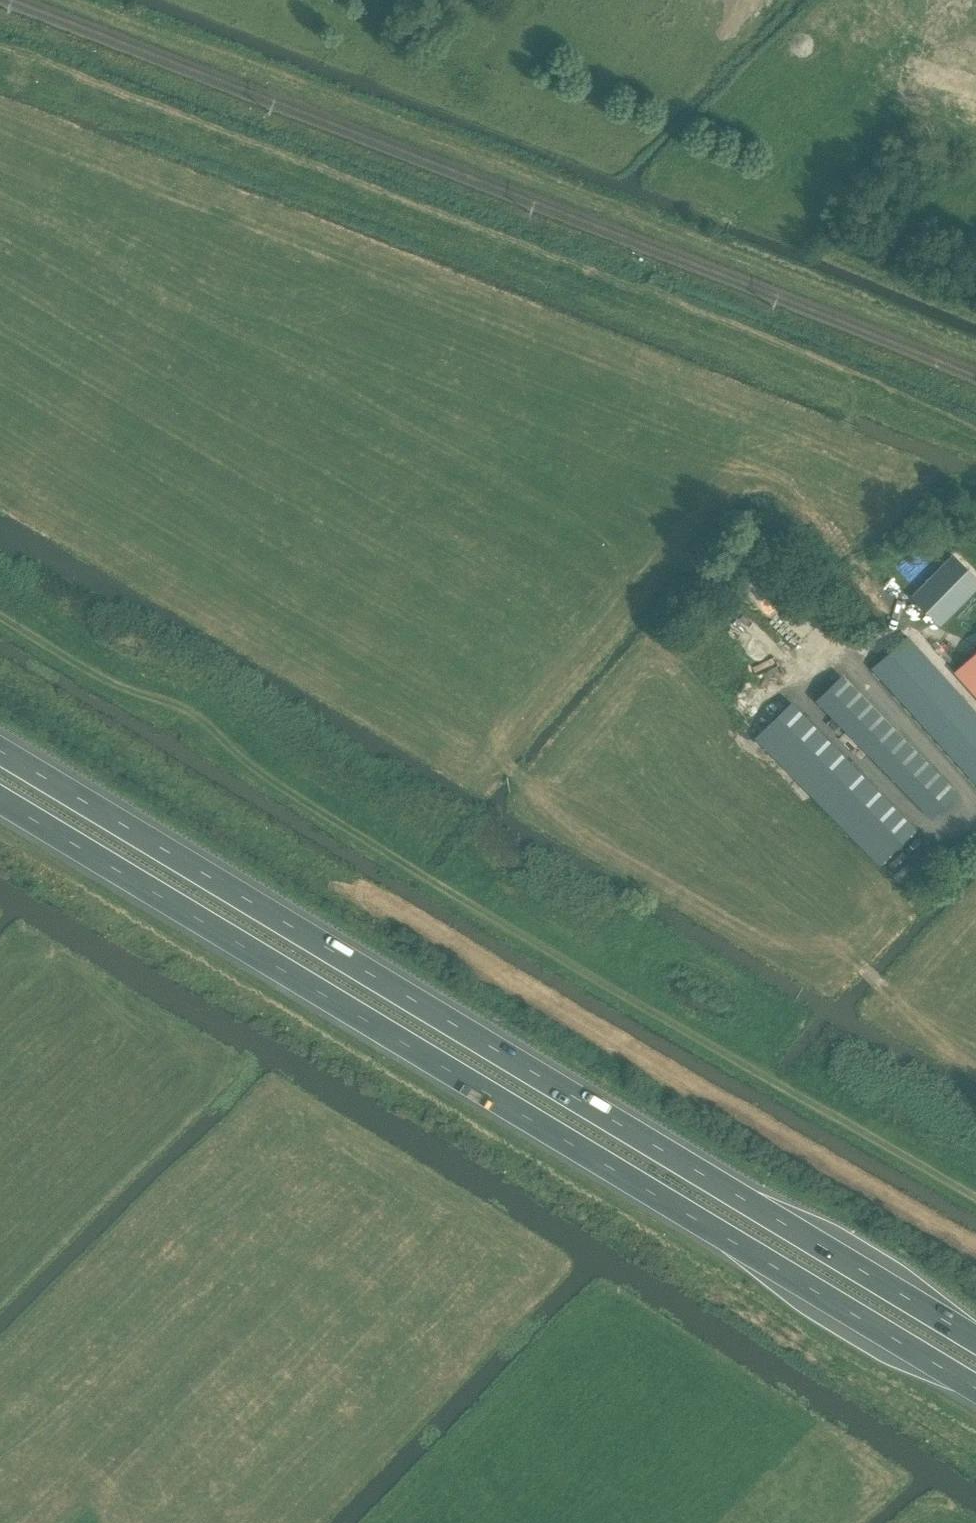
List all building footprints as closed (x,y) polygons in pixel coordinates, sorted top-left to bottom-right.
[(913,599),(939,624),(975,587),(975,577),(954,556),(913,599)] [(908,637),(873,669),(975,784),(975,712),(908,637)] [(955,672),(975,696),(975,653),(955,672)] [(817,702),(928,816),(954,790),(843,676),(817,702)] [(791,703),(756,737),(758,739),(880,864),(915,830),(914,830),(791,703)]
